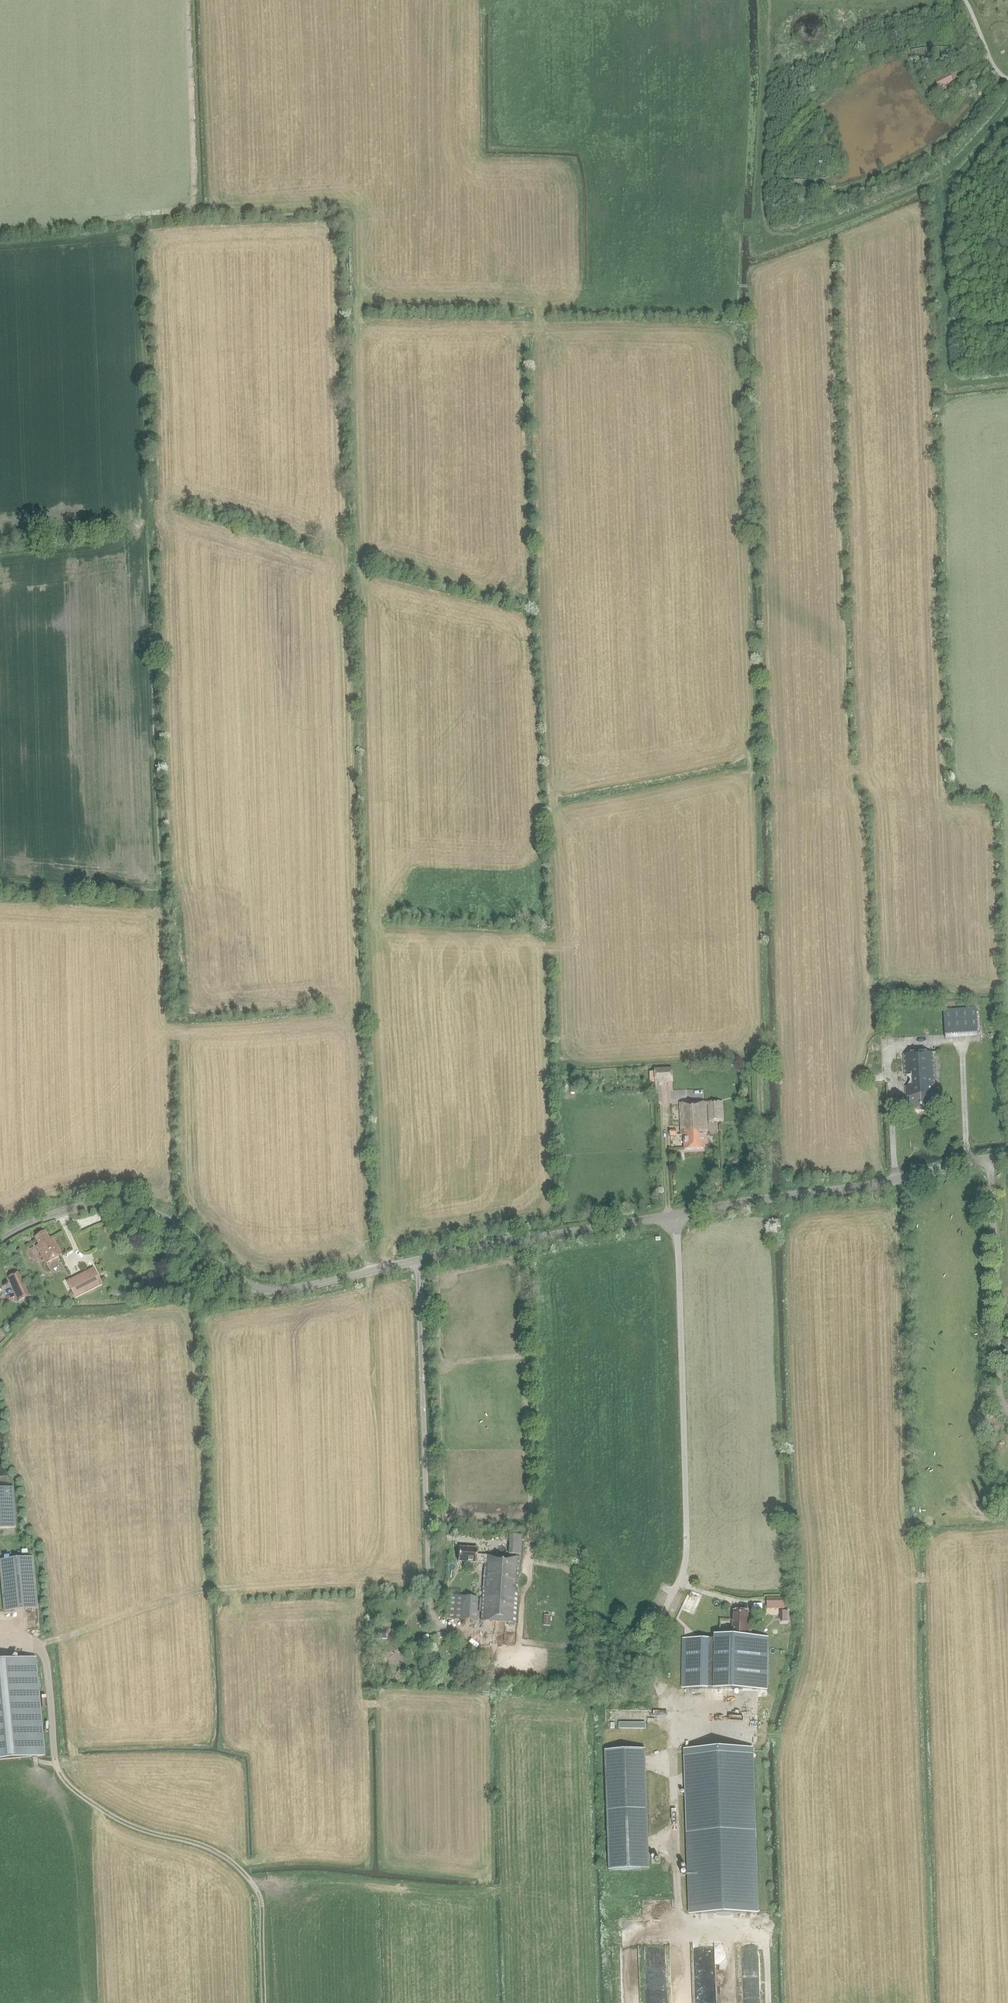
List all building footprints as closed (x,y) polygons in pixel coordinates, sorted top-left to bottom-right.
[(953,82),(949,73),(934,80),(939,89),(953,82)] [(978,1032),(976,1008),(943,1010),(945,1034),(978,1032)] [(909,1100),(910,1108),(910,1111),(932,1111),(932,1099),(935,1099),(933,1053),(904,1054),(905,1074),(912,1074),(912,1085),(905,1086),(906,1097),(909,1096),(909,1100)] [(655,1083),(673,1082),(673,1068),(654,1069),(654,1072),(650,1072),(650,1081),(655,1081),(655,1083)] [(722,1103),(680,1104),(681,1135),(684,1135),(684,1150),(705,1149),(704,1133),(707,1133),(706,1105),(708,1105),(709,1122),(723,1121),(722,1103)] [(46,1264),(62,1255),(51,1237),(49,1239),(45,1232),(34,1238),(38,1245),(36,1247),(46,1264)] [(103,1285),(94,1268),(66,1282),(75,1299),(103,1285)] [(30,1296),(19,1272),(8,1277),(19,1301),(30,1296)] [(1006,1444),(993,1443),(993,1458),(1005,1458),(1006,1444)] [(14,1487),(0,1488),(0,1529),(16,1528),(14,1487)] [(522,1536),(509,1535),(508,1554),(521,1555),(522,1536)] [(515,1623),(519,1558),(476,1555),(477,1549),(459,1548),(458,1562),(476,1563),(484,1563),(481,1621),(515,1623)] [(33,1557),(0,1560),(0,1574),(4,1612),(38,1608),(33,1557)] [(683,1602),(679,1616),(696,1620),(703,1596),(688,1592),(685,1603),(683,1602)] [(478,1597),(448,1596),(446,1619),(476,1621),(478,1597)] [(784,1598),(767,1598),(767,1609),(784,1609),(784,1598)] [(793,1610),(783,1610),(783,1621),(793,1621),(793,1610)] [(715,1679),(768,1680),(768,1658),(759,1657),(760,1637),(751,1636),(751,1625),(747,1625),(748,1611),(733,1611),(732,1636),(719,1635),(719,1640),(683,1639),(683,1689),(715,1690),(715,1679)] [(380,1632),(380,1629),(372,1629),(372,1640),(380,1640),(380,1638),(388,1638),(388,1632),(380,1632)] [(45,1757),(36,1658),(0,1661),(0,1761),(45,1757)] [(759,1913),(753,1748),(684,1750),(689,1915),(759,1913)] [(649,1869),(646,1749),(605,1751),(609,1870),(649,1869)]
